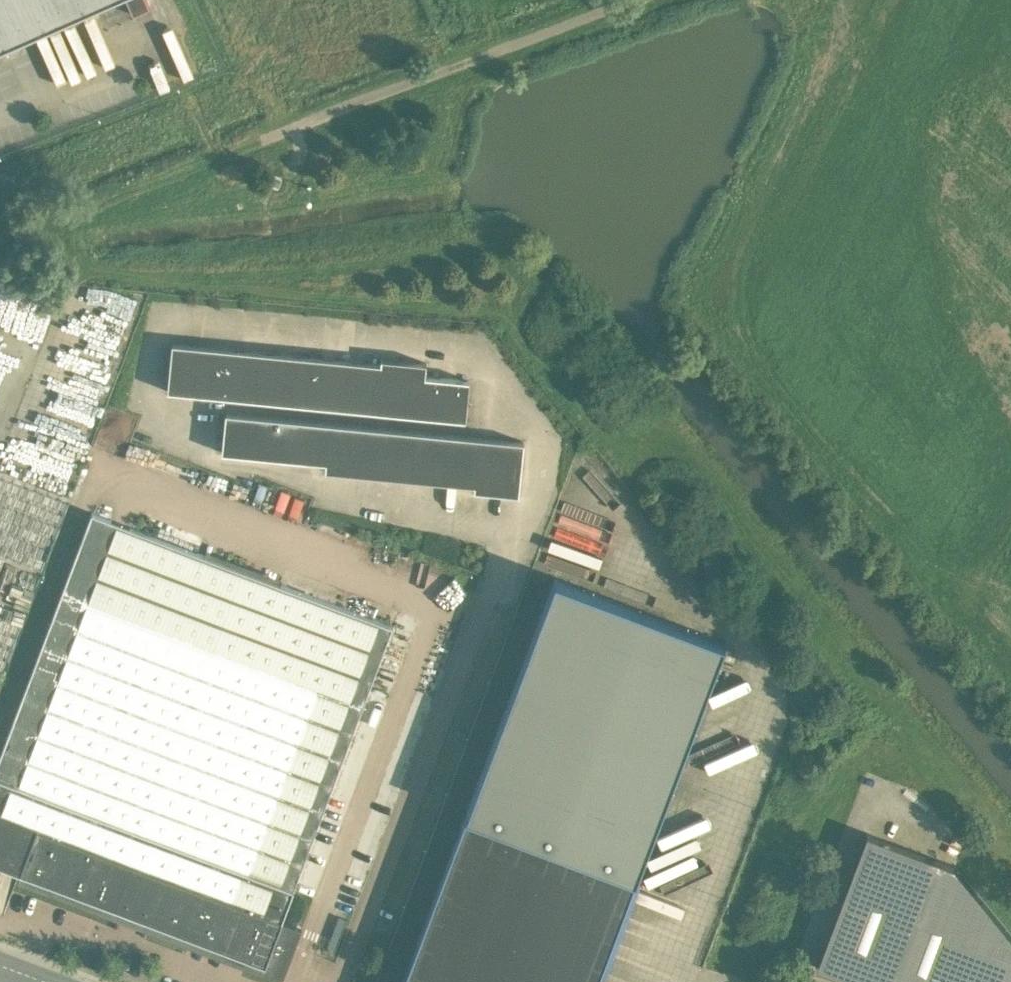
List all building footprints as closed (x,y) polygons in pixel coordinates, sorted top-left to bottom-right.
[(112,0),(0,0),(0,49),(112,0)] [(133,14),(150,7),(147,0),(127,0),(133,14)] [(172,345),(168,392),(464,421),(468,382),(424,378),(425,364),(380,360),(379,365),(172,345)] [(225,414),(221,453),(325,464),(324,472),(472,487),(472,492),(517,496),(522,444),(225,414)] [(278,968),(295,924),(280,918),(390,626),(91,513),(0,755),(0,864),(278,968)] [(402,981),(596,981),(636,877),(722,643),(553,579),(466,813),(402,981)] [(957,865),(868,831),(817,966),(860,981),(1010,981),(1010,932),(957,865)]
